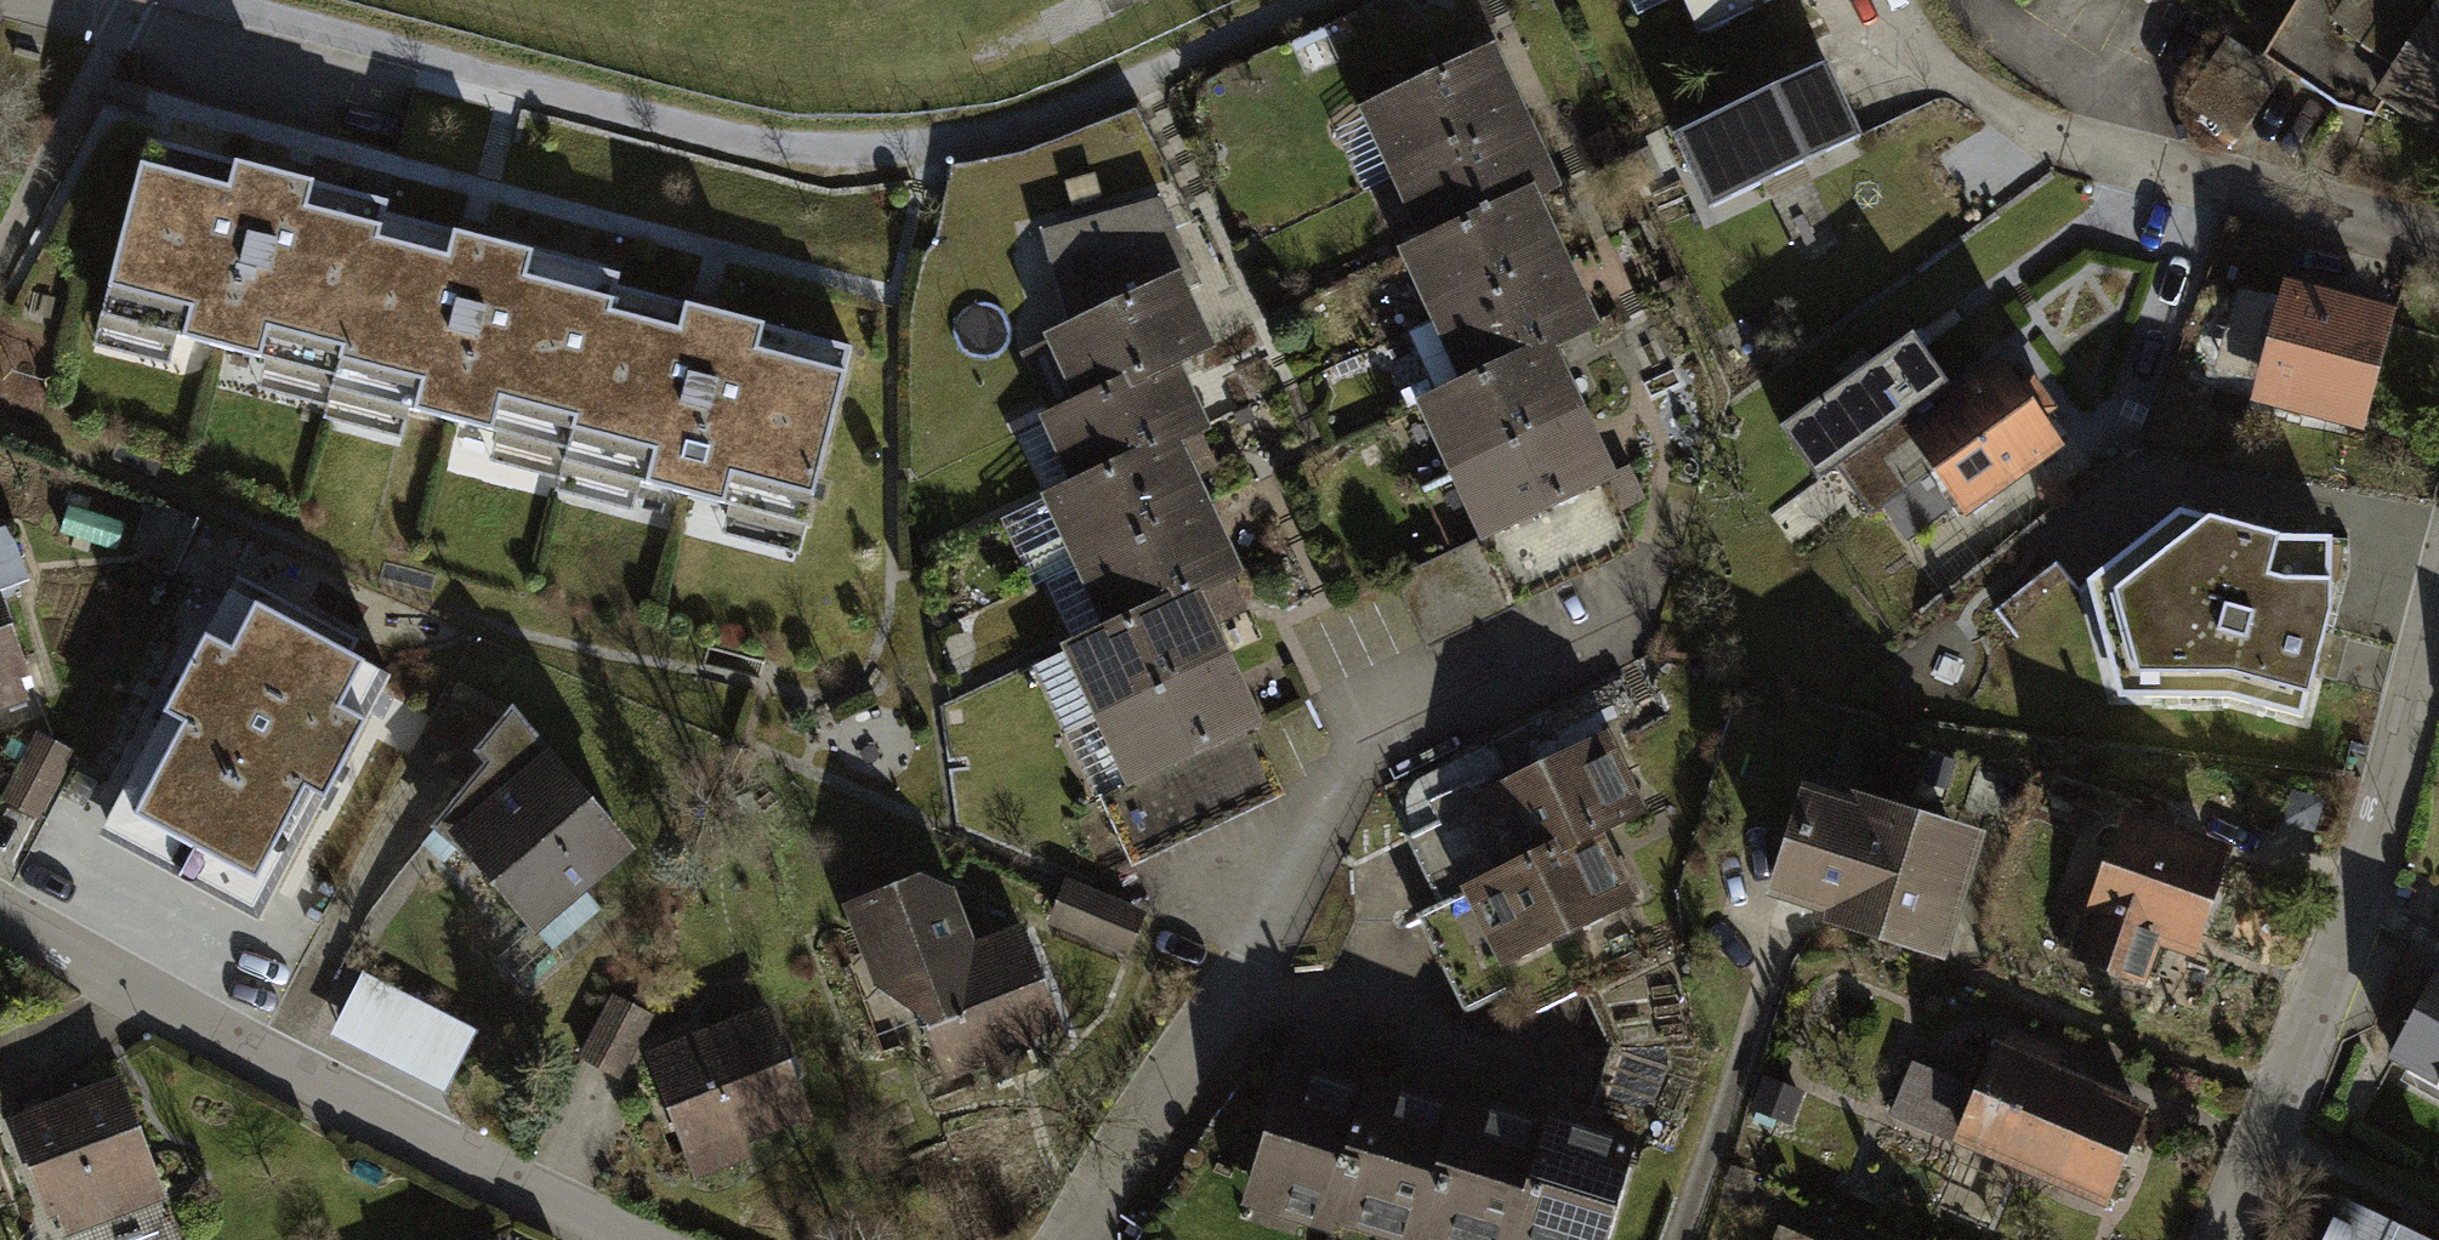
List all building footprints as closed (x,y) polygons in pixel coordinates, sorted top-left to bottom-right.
[(1695,34),(1766,0),(1679,0),(1695,34)] [(2438,15),(2438,11),(2422,0),(2304,0),(2266,60),(2336,106),(2377,116),(2388,101),(2384,98),(2438,15)] [(2438,135),(2438,15),(2384,98),(2388,101),(2438,135)] [(2191,101),(2243,137),(2285,76),(2233,40),(2191,101)] [(1371,111),(1398,168),(1526,109),(1499,51),(1371,111)] [(1852,139),(1817,70),(1684,137),(1718,206),(1852,139)] [(1398,168),(1428,233),(1536,182),(1556,173),(1526,109),(1398,168)] [(387,202),(147,140),(103,305),(170,322),(166,335),(275,362),(278,351),(335,366),(342,367),(381,214),(385,214),(387,202)] [(1408,242),(1440,310),(1568,250),(1536,182),(1428,233),(1408,242)] [(1062,417),(1177,365),(1211,350),(1174,274),(1189,268),(1155,194),(1041,229),(1069,325),(1027,342),(1062,417)] [(619,275),(385,214),(381,214),(342,367),(335,366),(334,380),(401,395),(399,406),(507,435),(511,423),(569,438),(574,440),(612,285),(616,287),(619,275)] [(1440,310),(1474,383),(1554,345),(1602,323),(1568,250),(1440,310)] [(2287,281),(2254,394),(2360,424),(2392,312),(2287,281)] [(703,310),(616,287),(612,285),(574,440),(569,438),(566,451),(632,469),(630,480),(739,508),(742,496),(808,514),(851,348),(703,310)] [(1955,393),(1916,337),(1786,427),(1825,483),(1898,432),(1955,393)] [(1425,406),(1457,474),(1586,414),(1554,345),(1474,383),(1425,406)] [(1898,432),(1954,512),(2066,435),(2010,355),(1955,393),(1898,432)] [(1069,489),(1172,443),(1206,427),(1177,365),(1062,417),(1041,427),(1069,489)] [(1457,474),(1485,534),(1614,474),(1586,414),(1457,474)] [(1203,510),(1172,443),(1069,489),(1043,501),(1074,569),(1203,510)] [(1196,591),(1232,574),(1203,510),(1074,569),(1104,633),(1196,591)] [(2071,597),(2139,700),(2225,698),(2301,718),(2331,615),(2331,539),(2282,539),(2179,513),(2078,592),(2071,597)] [(2071,597),(2078,592),(2059,566),(1997,612),(2017,638),(2071,597)] [(232,586),(96,842),(242,923),(377,668),(232,586)] [(1030,666),(1060,733),(1226,658),(1196,591),(1104,633),(1030,666)] [(24,699),(0,631),(0,707),(24,699)] [(1226,658),(1060,733),(1093,805),(1259,730),(1226,658)] [(1469,784),(1499,852),(1633,793),(1603,725),(1469,784)] [(68,755),(33,738),(2,802),(38,818),(68,755)] [(633,849),(555,755),(453,840),(531,934),(633,849)] [(96,784),(77,774),(63,798),(83,809),(96,784)] [(1979,839),(1796,780),(1758,895),(1942,954),(1979,839)] [(262,894),(279,903),(324,818),(307,809),(262,894)] [(2116,810),(2066,957),(2147,984),(2160,945),(2192,955),(2228,848),(2116,810)] [(1456,871),(1492,950),(1626,891),(1591,812),(1456,871)] [(1145,914),(1067,883),(1050,926),(1128,957),(1145,914)] [(889,1011),(931,996),(959,1075),(1064,1038),(1030,940),(962,964),(935,886),(855,914),(889,1011)] [(366,973),(337,1040),(455,1090),(483,1023),(366,973)] [(2438,976),(2386,1078),(2438,1105),(2438,976)] [(648,1019),(613,1002),(584,1061),(620,1078),(648,1019)] [(797,1117),(753,1010),(634,1059),(678,1165),(797,1117)] [(1947,1150),(2097,1211),(2141,1102),(1991,1042),(1947,1150)] [(1229,1207),(1313,1237),(1318,1224),(1365,1091),(1281,1061),(1229,1207)] [(0,1120),(0,1128),(43,1239),(66,1239),(161,1204),(112,1077),(0,1120)] [(1362,1239),(1407,1239),(1454,1109),(1370,1079),(1365,1091),(1318,1224),(1362,1239)] [(1542,1125),(1458,1095),(1454,1109),(1407,1239),(1501,1239),(1542,1125)] [(1631,1143),(1547,1113),(1542,1125),(1501,1239),(1596,1239),(1631,1143)] [(2341,1212),(2328,1239),(2400,1239),(2341,1212)]
